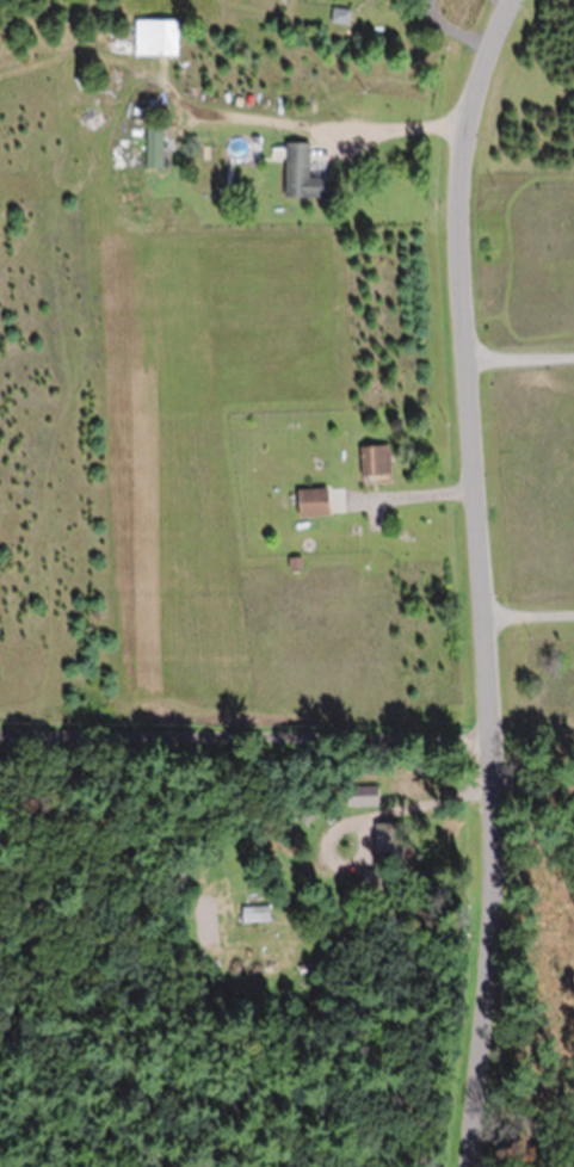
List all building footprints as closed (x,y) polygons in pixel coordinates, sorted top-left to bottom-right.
[(173,57),(173,20),(129,20),(129,57),(173,57)] [(159,125),(142,125),(142,168),(159,168),(159,125)] [(324,178),(305,177),(306,144),(281,143),(280,199),(324,200),(324,178)] [(356,478),(386,478),(386,446),(356,446),(356,478)] [(324,516),(324,488),(291,488),(291,516),(324,516)] [(238,906),(238,922),(265,922),(265,906),(238,906)]
